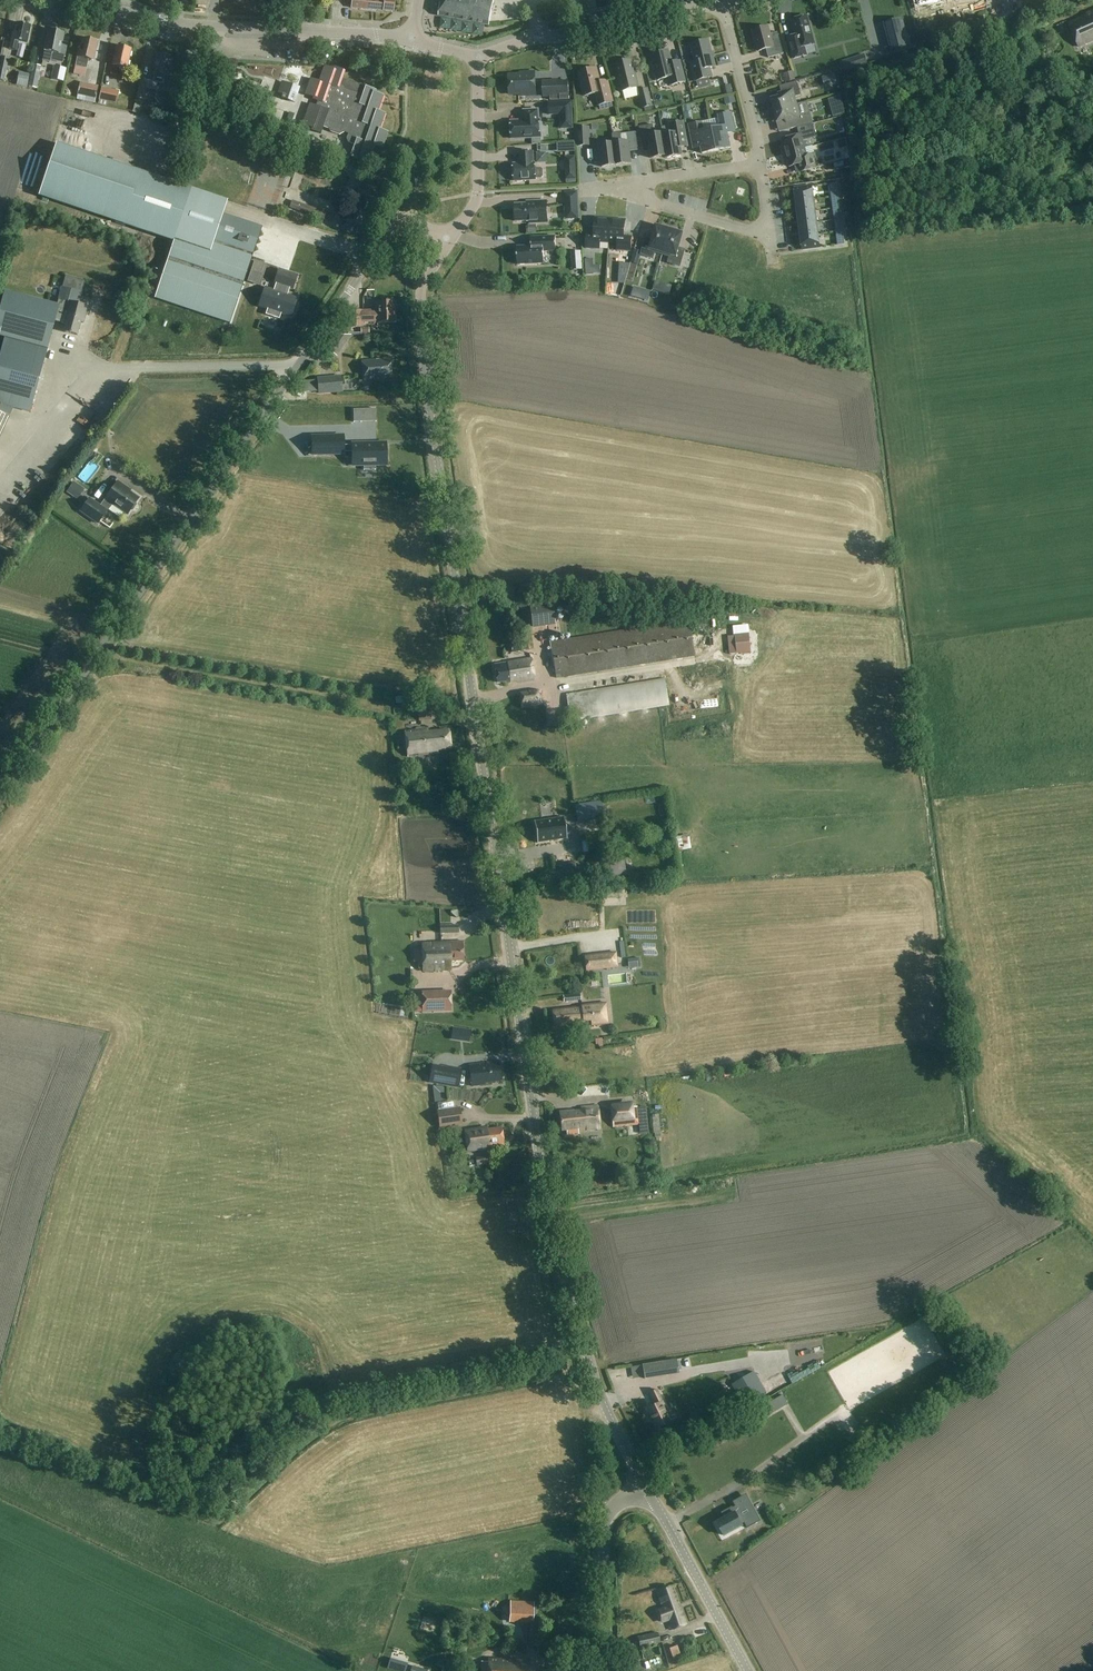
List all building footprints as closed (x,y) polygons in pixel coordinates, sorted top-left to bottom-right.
[(395,0),(352,0),(351,8),(391,12),(394,9),(395,0)] [(439,15),(489,26),(494,0),(442,0),(439,15)] [(948,16),(954,15),(952,6),(946,7),(948,16)] [(1092,40),(1092,10),(1085,13),(1086,16),(1067,24),(1077,47),(1092,40)] [(793,59),(807,56),(804,47),(815,45),(807,17),(791,21),(795,37),(788,38),(793,59)] [(900,19),(880,23),(882,34),(902,30),(900,19)] [(968,28),(966,22),(959,24),(960,30),(968,28)] [(13,32),(9,48),(16,50),(18,42),(26,44),(30,26),(16,23),(14,32),(13,32)] [(770,35),(768,27),(753,31),(758,52),(766,50),(768,58),(783,54),(777,33),(770,35)] [(63,63),(67,44),(61,42),(63,33),(49,30),(42,60),(50,62),(51,61),(63,63)] [(90,40),(83,39),(81,49),(78,49),(74,66),(86,69),(88,60),(93,61),(97,42),(96,42),(96,40),(90,39),(90,40)] [(695,82),(712,77),(710,68),(715,67),(709,40),(690,45),(695,63),(690,64),(695,82)] [(128,69),(132,50),(117,47),(111,74),(121,77),(123,68),(128,69)] [(672,63),(668,50),(651,55),(653,63),(652,63),(656,81),(669,78),(671,86),(685,82),(680,61),(672,63)] [(168,56),(168,54),(165,53),(165,55),(157,54),(155,65),(154,64),(153,73),(154,73),(153,82),(140,80),(136,99),(142,100),(145,88),(157,90),(158,83),(163,83),(164,74),(168,75),(171,56),(168,56)] [(843,61),(846,71),(868,64),(864,54),(843,61)] [(8,57),(1,56),(0,59),(0,80),(4,80),(8,57)] [(284,60),(245,59),(244,73),(284,73),(284,60)] [(622,92),(639,88),(632,60),(615,64),(622,92)] [(36,88),(40,66),(32,64),(28,87),(36,88)] [(63,81),(66,68),(53,66),(50,79),(63,81)] [(379,111),(385,96),(377,93),(378,91),(366,87),(342,78),(344,70),(334,66),(333,69),(324,66),(318,81),(311,79),(305,94),(313,97),(312,100),(318,102),(316,106),(311,104),(304,125),(313,128),(312,130),(323,134),(325,127),(332,130),(333,132),(340,135),(344,134),(345,132),(349,134),(347,139),(349,143),(354,145),(350,156),(361,160),(361,158),(370,161),(375,146),(383,148),(388,132),(381,129),(386,114),(379,111)] [(599,80),(596,69),(578,73),(584,97),(596,94),(599,106),(612,102),(606,79),(599,80)] [(786,81),(794,79),(792,71),(784,73),(786,81)] [(26,87),(29,74),(18,72),(16,85),(26,87)] [(536,95),(534,72),(524,72),(524,75),(508,76),(509,94),(526,93),(526,96),(536,95)] [(294,102),(299,87),(281,81),(276,96),(294,102)] [(550,96),(550,100),(568,99),(568,95),(567,81),(549,82),(550,96)] [(77,95),(95,99),(98,86),(80,82),(77,95)] [(774,111),(797,105),(795,97),(800,96),(797,82),(796,82),(779,87),(781,93),(778,94),(779,97),(771,100),(774,111)] [(115,104),(119,91),(101,87),(98,100),(115,104)] [(214,110),(215,104),(213,103),(215,92),(200,89),(197,107),(214,110)] [(643,110),(653,108),(648,89),(639,91),(643,110)] [(840,97),(829,100),(831,108),(842,106),(840,97)] [(149,114),(160,106),(155,98),(144,106),(149,114)] [(560,129),(573,128),(572,101),(559,102),(560,129)] [(791,129),(808,125),(806,114),(799,116),(797,105),(774,111),(777,122),(785,120),(786,124),(789,123),(791,129)] [(538,120),(538,110),(523,111),(524,121),(511,121),(511,139),(540,138),(539,120),(538,120)] [(288,131),(294,113),(287,111),(281,128),(288,131)] [(712,129),(716,151),(730,148),(727,131),(734,129),(741,127),(738,113),(731,114),(731,113),(718,116),(720,128),(712,129)] [(624,125),(631,122),(628,116),(621,119),(624,125)] [(772,131),(771,119),(759,120),(759,132),(772,131)] [(663,134),(667,159),(681,156),(680,148),(687,147),(683,122),(670,124),(672,134),(663,136),(663,133),(663,134)] [(688,125),(693,150),(701,148),(702,154),(716,151),(712,129),(703,131),(701,123),(688,125)] [(784,154),(805,149),(803,141),(816,138),(812,124),(808,125),(797,128),(799,136),(782,140),(784,148),(782,148),(784,154)] [(667,159),(663,134),(654,135),(653,125),(639,127),(642,143),(649,142),(652,159),(666,157),(667,159)] [(578,146),(589,145),(589,128),(577,128),(578,146)] [(613,144),(616,166),(630,164),(629,149),(637,148),(636,133),(620,134),(621,143),(613,144)] [(845,139),(837,141),(839,149),(847,147),(845,139)] [(140,172),(75,150),(59,145),(56,144),(38,197),(122,226),(129,204),(133,192),(134,191),(136,184),(140,172)] [(602,168),(616,166),(613,144),(600,145),(600,144),(592,145),(594,163),(601,162),(602,168)] [(789,167),(799,165),(801,173),(824,166),(821,158),(816,160),(815,154),(814,154),(807,156),(805,149),(784,154),(785,160),(787,160),(789,167)] [(533,163),(532,152),(519,152),(520,164),(513,164),(514,181),(515,181),(517,182),(521,182),(522,180),(535,180),(535,179),(540,178),(542,176),(542,170),(540,168),(535,169),(534,163),(533,163)] [(565,157),(566,181),(577,180),(576,157),(565,157)] [(849,161),(842,162),(844,169),(850,167),(849,161)] [(785,164),(768,169),(771,177),(787,172),(785,164)] [(792,191),(793,202),(810,200),(808,189),(792,191)] [(564,193),(566,220),(579,219),(578,192),(564,193)] [(550,220),(561,219),(560,200),(549,201),(550,220)] [(810,200),(793,202),(794,209),(795,214),(811,212),(810,200)] [(534,223),(547,223),(546,201),(533,201),(533,204),(515,205),(516,222),(534,221),(534,223)] [(841,220),(839,208),(832,209),(834,221),(841,220)] [(811,212),(795,214),(796,226),(813,223),(811,212)] [(154,298),(230,323),(262,227),(220,213),(212,238),(178,227),(168,258),(154,298)] [(609,242),(610,219),(595,218),(594,234),(587,234),(586,247),(600,248),(600,242),(609,242)] [(610,219),(609,242),(617,243),(617,249),(631,250),(632,237),(624,237),(625,220),(610,219)] [(796,226),(798,237),(815,235),(813,223),(796,226)] [(662,255),(670,228),(662,226),(662,228),(656,226),(652,240),(645,238),(640,255),(653,259),(654,253),(662,255)] [(670,228),(662,255),(669,257),(667,263),(680,266),(685,250),(678,248),(682,234),(676,232),(677,230),(670,228)] [(836,240),(843,239),(842,232),(835,232),(836,240)] [(815,235),(798,237),(799,249),(816,247),(815,235)] [(517,265),(544,264),(543,252),(556,251),(555,236),(530,237),(531,246),(516,246),(517,265)] [(572,252),(573,271),(582,270),(581,251),(572,252)] [(637,264),(639,258),(632,256),(630,263),(637,264)] [(593,260),(585,261),(586,274),(594,274),(593,266),(593,260)] [(275,282),(275,283),(276,283),(284,286),(290,288),(292,289),(296,276),(288,273),(280,271),(279,270),(279,271),(275,282)] [(655,282),(653,290),(661,292),(663,284),(655,282)] [(266,289),(260,306),(267,308),(266,312),(280,317),(281,313),(290,316),(296,299),(287,296),(288,294),(282,292),(281,294),(273,292),(266,289)] [(4,290),(0,304),(0,335),(4,336),(0,350),(0,436),(14,406),(30,411),(54,320),(65,323),(63,331),(76,334),(79,322),(83,323),(87,307),(72,302),(72,303),(58,299),(57,305),(4,290)] [(350,327),(361,327),(361,322),(395,321),(394,302),(375,302),(375,311),(350,311),(350,327)] [(334,337),(326,349),(337,356),(345,344),(334,337)] [(391,377),(389,357),(379,358),(379,361),(371,361),(371,359),(361,359),(362,379),(391,377)] [(302,382),(296,390),(296,393),(317,391),(318,394),(342,392),(340,375),(316,377),(316,380),(302,382)] [(362,423),(361,410),(353,410),(354,423),(362,423)] [(343,436),(312,437),(312,455),(343,454),(343,453),(351,453),(351,468),(360,467),(362,467),(363,467),(366,467),(377,467),(381,467),(387,467),(387,456),(387,455),(387,453),(387,452),(386,442),(351,443),(351,446),(343,446),(343,436)] [(42,457),(50,463),(61,447),(53,441),(42,457)] [(136,506),(135,503),(139,499),(126,490),(127,489),(118,482),(100,507),(89,499),(80,512),(98,524),(112,504),(127,515),(130,511),(133,510),(136,506)] [(74,483),(66,494),(77,502),(85,491),(74,483)] [(19,529),(22,519),(11,515),(8,525),(19,529)] [(532,628),(554,625),(551,600),(528,604),(532,628)] [(555,679),(694,657),(688,619),(549,642),(555,679)] [(511,652),(528,650),(527,644),(510,646),(511,652)] [(509,682),(509,683),(510,684),(516,683),(516,684),(534,681),(530,659),(493,665),(496,684),(509,682)] [(569,721),(668,705),(664,679),(565,694),(569,721)] [(520,709),(543,705),(540,690),(518,693),(520,709)] [(418,722),(431,720),(429,706),(417,707),(418,722)] [(429,732),(428,729),(405,731),(407,756),(438,753),(438,749),(452,748),(450,729),(429,732)] [(577,823),(603,819),(601,801),(574,805),(577,823)] [(564,820),(535,825),(538,845),(567,841),(564,820)] [(564,864),(556,865),(558,880),(566,879),(577,878),(575,863),(564,864)] [(606,898),(618,898),(618,890),(606,890),(606,898)] [(435,921),(417,921),(417,935),(435,935),(435,921)] [(439,934),(458,933),(458,925),(439,925),(439,934)] [(424,971),(451,970),(451,962),(464,961),(464,942),(422,943),(424,971)] [(641,943),(641,953),(652,953),(652,942),(641,943)] [(618,968),(616,952),(584,956),(586,971),(618,968)] [(421,1013),(452,1011),(451,990),(421,991),(421,1013)] [(563,1002),(580,1001),(580,993),(562,995),(563,1002)] [(605,1025),(603,1004),(578,1007),(579,1008),(549,1011),(551,1028),(588,1024),(589,1027),(605,1025)] [(472,1031),(453,1028),(451,1042),(470,1044),(472,1031)] [(485,1084),(503,1082),(500,1063),(470,1067),(472,1085),(485,1083),(485,1084)] [(446,1067),(446,1069),(432,1066),(430,1081),(458,1086),(461,1069),(446,1067)] [(434,1104),(440,1103),(439,1093),(443,1092),(442,1084),(431,1086),(434,1104)] [(632,1107),(632,1103),(610,1105),(612,1127),(637,1124),(636,1107),(632,1107)] [(577,1132),(599,1129),(597,1106),(580,1108),(580,1112),(558,1114),(560,1132),(568,1131),(568,1136),(578,1135),(577,1132)] [(438,1128),(462,1125),(459,1108),(436,1111),(438,1128)] [(482,1131),(481,1128),(465,1130),(469,1152),(483,1150),(484,1159),(476,1160),(477,1166),(486,1165),(485,1163),(492,1163),(490,1149),(505,1147),(502,1128),(482,1131)] [(678,1373),(676,1359),(643,1364),(645,1378),(678,1373)] [(788,1379),(783,1370),(774,1376),(779,1385),(788,1379)] [(654,1429),(668,1422),(660,1406),(662,1405),(655,1391),(649,1394),(654,1404),(644,1409),(654,1429)] [(780,1394),(761,1404),(765,1413),(785,1403),(780,1394)] [(726,1440),(721,1428),(716,1431),(722,1442),(726,1440)] [(846,1468),(860,1458),(854,1450),(840,1460),(846,1468)] [(745,1468),(737,1471),(740,1480),(748,1477),(745,1468)] [(723,1536),(742,1526),(736,1514),(743,1510),(739,1503),(725,1511),(728,1517),(716,1523),(723,1536)] [(679,1611),(671,1586),(657,1591),(663,1607),(655,1610),(660,1624),(668,1621),(671,1631),(686,1626),(680,1610),(679,1611)] [(645,1600),(640,1602),(643,1614),(649,1613),(645,1600)] [(533,1624),(533,1602),(509,1601),(508,1623),(533,1624)] [(639,1648),(659,1643),(657,1633),(637,1637),(639,1648)] [(674,1647),(666,1649),(669,1660),(677,1658),(674,1647)] [(383,1670),(386,1670),(403,1670),(405,1665),(386,1659),(383,1670)] [(530,1661),(489,1660),(488,1670),(530,1670),(530,1661)]
